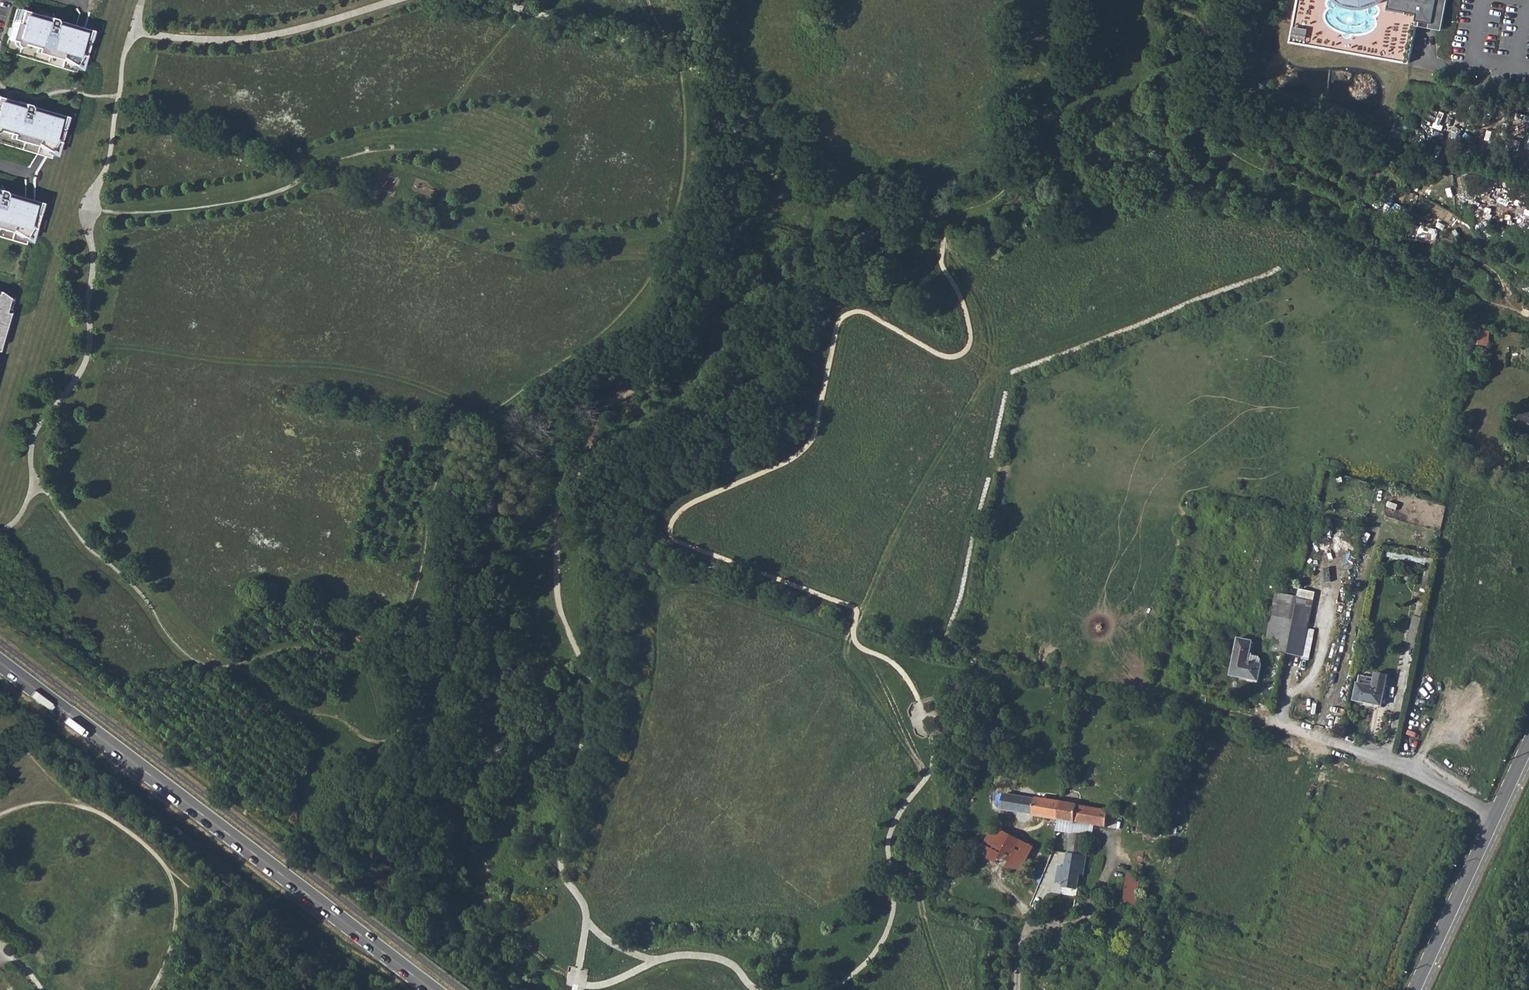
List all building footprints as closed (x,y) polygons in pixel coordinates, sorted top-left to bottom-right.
[(1291,41),(1409,63),(1416,25),(1417,20),(1439,24),(1443,4),(1436,3),(1437,0),(1299,0),(1291,41)] [(1436,3),(1443,4),(1439,24),(1417,20),(1416,25),(1442,29),(1448,0),(1437,0),(1436,3)] [(82,44),(86,29),(52,19),(52,18),(46,16),(45,17),(20,10),(16,22),(13,21),(11,28),(9,27),(7,35),(9,36),(8,39),(58,54),(57,56),(72,65),(78,55),(81,56),(85,45),(82,44)] [(61,115),(26,105),(27,105),(20,102),(20,104),(0,98),(0,131),(32,140),(32,143),(47,152),(53,141),(56,142),(59,131),(56,130),(61,115)] [(35,202),(1,191),(0,190),(0,225),(7,227),(6,229),(21,238),(27,228),(31,229),(34,217),(31,216),(35,202)] [(10,299),(6,298),(6,297),(0,293),(0,332),(10,299)] [(1478,345),(1488,346),(1489,340),(1490,328),(1479,327),(1478,345)] [(1507,421),(1528,431),(1528,420),(1515,414),(1515,415),(1511,413),(1507,421)] [(1271,652),(1302,658),(1308,623),(1292,621),(1295,607),(1286,606),(1284,612),(1279,611),(1278,618),(1273,641),(1271,652)] [(1266,640),(1273,641),(1278,618),(1271,617),(1266,640)] [(1414,648),(1421,619),(1414,617),(1406,646),(1414,648)] [(1251,656),(1253,642),(1238,639),(1230,677),(1258,682),(1262,664),(1261,664),(1261,661),(1259,658),(1251,656)] [(1408,690),(1411,672),(1401,670),(1398,688),(1408,690)] [(1354,701),(1381,707),(1387,676),(1375,674),(1374,680),(1359,677),(1354,701)] [(1059,802),(1036,798),(1036,799),(1015,795),(1005,794),(1002,811),(1032,815),(1032,816),(1056,820),(1057,820),(1059,802)] [(1078,805),(1059,802),(1057,820),(1056,820),(1075,823),(1075,822),(1106,828),(1109,811),(1108,811),(1078,806),(1078,805)] [(978,855),(1018,875),(1033,847),(993,826),(978,855)] [(1068,849),(1062,886),(1063,886),(1069,887),(1077,888),(1080,875),(1083,875),(1086,857),(1083,856),(1083,852),(1068,849)] [(1004,871),(1002,877),(1015,884),(1018,878),(1004,871)] [(1122,903),(1134,906),(1140,875),(1127,874),(1122,903)]
